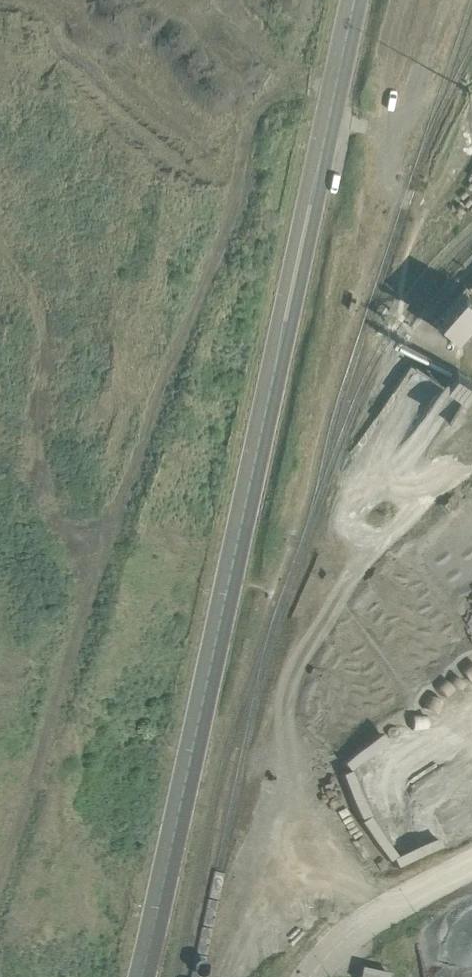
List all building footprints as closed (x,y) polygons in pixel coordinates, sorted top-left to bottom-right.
[(456,326),(471,309),(471,289),(466,283),(440,311),(456,326)] [(359,967),(357,976),(386,976),(387,973),(359,967)]
